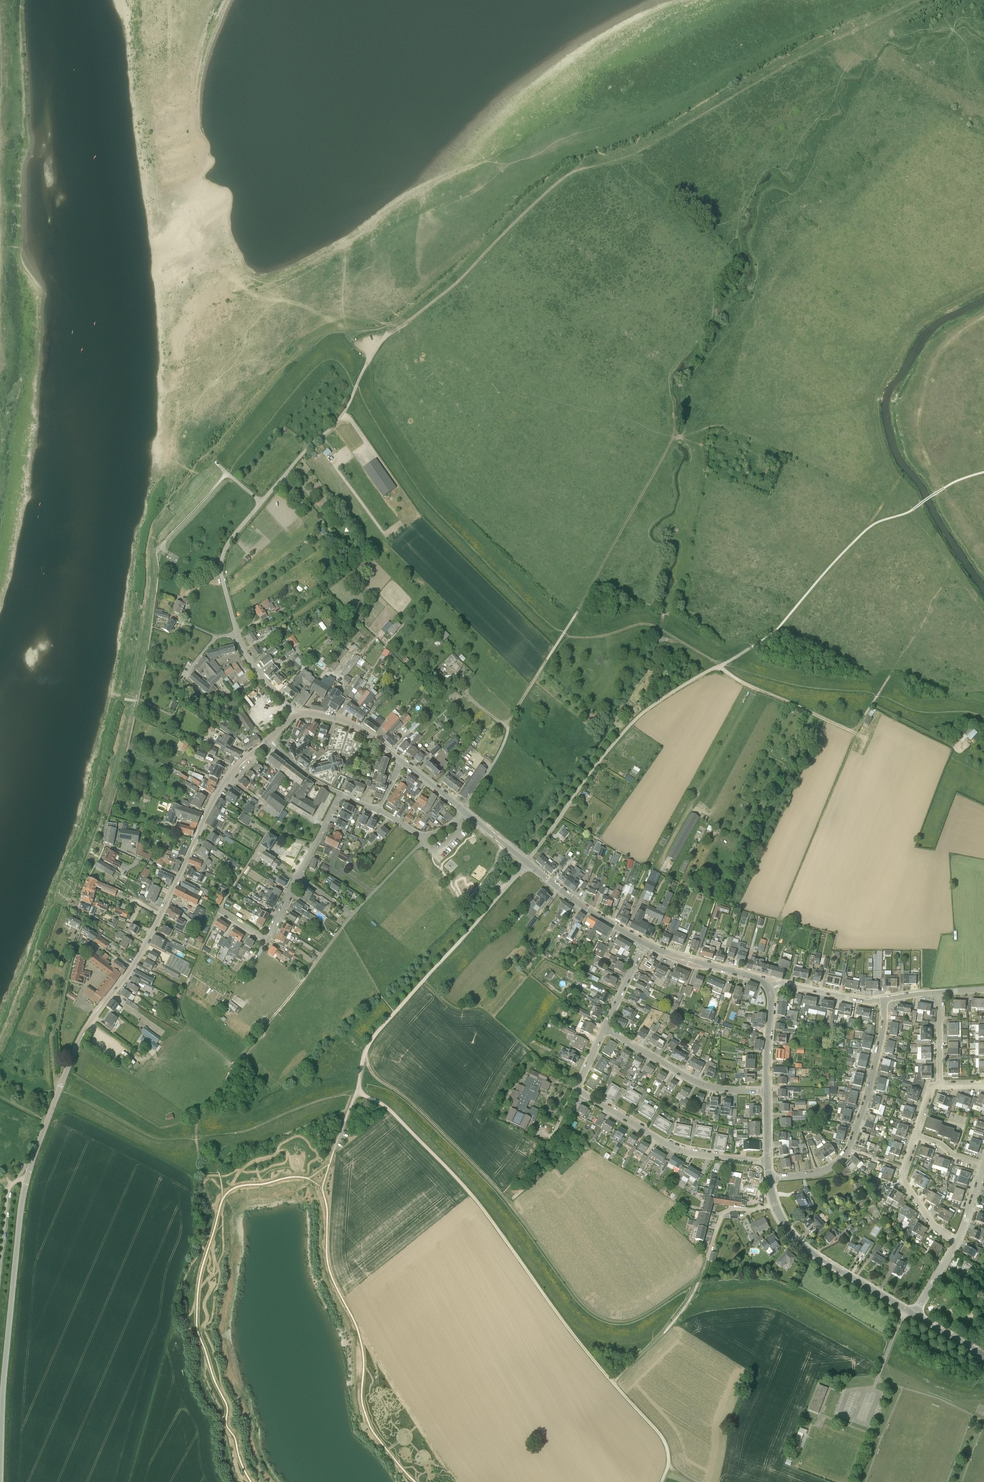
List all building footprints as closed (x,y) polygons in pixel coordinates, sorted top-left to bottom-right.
[(329,449),(323,453),(327,457),(332,453),(329,449)] [(363,468),(383,497),(396,488),(375,459),(363,468)] [(261,619),(267,615),(266,614),(266,613),(263,610),(268,607),(270,611),(273,610),(273,611),(275,614),(282,609),(280,607),(278,608),(275,609),(273,605),(275,604),(271,598),(254,609),(261,619)] [(181,604),(176,602),(173,613),(181,615),(184,605),(186,606),(188,600),(182,599),(181,604)] [(319,617),(314,620),(317,625),(322,621),(319,617)] [(170,618),(163,628),(169,631),(175,621),(170,618)] [(385,633),(393,625),(390,621),(382,630),(385,633)] [(389,631),(394,635),(401,626),(396,622),(389,631)] [(265,634),(258,638),(259,640),(260,642),(273,634),(271,631),(266,635),(265,634)] [(439,637),(443,641),(450,636),(446,631),(439,637)] [(257,641),(259,640),(258,638),(254,633),(252,634),(252,633),(245,638),(250,645),(257,641)] [(293,646),(298,643),(292,634),(287,638),(287,639),(293,646)] [(268,645),(275,640),(272,635),(265,640),(268,645)] [(291,648),(293,646),(287,639),(288,640),(284,643),(287,647),(289,646),(291,648)] [(205,658),(221,678),(234,693),(244,685),(243,682),(238,685),(237,683),(234,685),(230,680),(229,680),(228,679),(235,674),(234,671),(229,665),(226,667),(225,666),(222,668),(220,666),(219,667),(214,661),(218,660),(217,657),(235,653),(234,646),(206,653),(208,657),(205,658)] [(258,648),(257,646),(250,650),(255,658),(264,652),(261,647),(258,648)] [(274,648),(265,654),(267,656),(260,662),(264,667),(273,660),(271,658),(273,655),(272,653),(276,650),(274,648)] [(283,654),(286,658),(294,652),(291,648),(283,654)] [(335,659),(339,662),(349,651),(345,648),(335,659)] [(444,662),(450,668),(457,661),(458,659),(453,654),(444,662)] [(353,668),(360,659),(355,655),(348,665),(353,668)] [(297,658),(294,660),(298,664),(300,666),(305,662),(299,656),(298,657),(297,658)] [(212,687),(221,678),(205,658),(195,670),(201,674),(202,673),(201,672),(203,670),(204,671),(205,670),(209,675),(208,675),(208,676),(209,678),(207,681),(207,682),(212,687)] [(361,667),(366,661),(361,658),(357,664),(361,667)] [(239,677),(244,674),(237,663),(232,665),(239,677)] [(269,669),(264,674),(265,675),(269,680),(279,670),(274,665),(273,665),(269,669)] [(309,688),(311,686),(316,680),(312,678),(311,676),(312,675),(309,673),(308,674),(304,670),(299,675),(297,677),(302,682),(309,688)] [(286,678),(281,673),(273,680),(278,686),(286,678)] [(212,687),(207,682),(206,682),(202,679),(200,681),(193,675),(189,679),(203,689),(200,693),(204,696),(206,693),(210,695),(215,690),(212,687)] [(333,689),(337,682),(335,680),(335,679),(333,678),(329,676),(328,679),(324,677),(321,683),(333,689)] [(302,682),(297,677),(296,677),(290,685),(284,692),(289,697),(295,690),(299,686),(302,682)] [(302,708),(310,696),(311,697),(314,692),(318,694),(317,696),(324,699),(327,693),(329,695),(333,689),(321,683),(316,680),(313,687),(311,686),(309,688),(307,687),(304,692),(303,692),(300,696),(299,695),(294,702),(302,708)] [(353,688),(357,691),(363,683),(359,680),(353,688)] [(373,706),(376,708),(391,688),(387,685),(381,691),(384,693),(381,697),(380,697),(376,702),(373,706)] [(289,697),(293,700),(299,693),(303,689),(299,686),(295,690),(289,697)] [(333,689),(329,695),(328,697),(332,700),(328,707),(336,712),(344,701),(340,698),(342,695),(333,689)] [(366,707),(367,706),(369,703),(370,704),(374,699),(373,698),(375,697),(371,692),(372,690),(370,689),(369,691),(370,692),(367,696),(359,709),(357,711),(366,717),(369,712),(368,712),(369,710),(366,707)] [(363,696),(362,696),(360,699),(355,706),(359,709),(367,696),(364,694),(363,696)] [(325,712),(325,711),(328,707),(332,700),(328,697),(326,696),(320,705),(318,705),(312,704),(310,709),(317,710),(325,712)] [(353,716),(357,711),(359,709),(355,706),(350,703),(344,710),(353,716)] [(399,719),(401,716),(394,710),(386,719),(389,721),(382,728),(387,732),(399,719)] [(362,722),(366,717),(357,711),(353,716),(362,722)] [(229,721),(233,725),(246,716),(243,712),(229,721)] [(863,721),(869,724),(873,717),(871,717),(867,714),(863,721)] [(370,717),(365,724),(376,732),(384,720),(378,716),(375,720),(370,717)] [(388,733),(383,738),(392,747),(400,739),(396,735),(396,736),(394,734),(408,720),(404,716),(388,733)] [(414,730),(423,721),(420,718),(411,727),(413,728),(414,730)] [(295,728),(304,732),(308,726),(298,722),(295,728)] [(308,726),(304,732),(303,735),(305,737),(307,735),(309,733),(315,736),(317,733),(315,732),(319,726),(314,723),(310,729),(308,727),(308,726)] [(234,740),(238,736),(232,730),(224,724),(220,730),(228,736),(229,736),(234,740)] [(322,726),(319,734),(324,736),(322,742),(326,743),(329,736),(326,735),(328,728),(322,726)] [(304,732),(295,728),(290,740),(294,742),(299,742),(303,735),(304,732)] [(969,732),(966,735),(972,740),(978,733),(973,728),(969,732)] [(253,746),(249,742),(247,739),(246,738),(245,737),(244,736),(242,734),(240,736),(245,741),(241,743),(245,751),(253,746)] [(412,741),(415,744),(421,737),(418,734),(412,741)] [(225,735),(221,742),(229,747),(234,740),(225,735)] [(294,758),(309,748),(310,748),(308,746),(311,740),(312,740),(306,737),(303,742),(304,743),(300,746),(295,750),(293,746),(288,748),(291,754),(294,758)] [(249,742),(253,746),(260,742),(258,738),(249,742)] [(454,738),(441,749),(446,754),(458,743),(454,738)] [(405,741),(399,748),(404,752),(409,745),(405,741)] [(412,747),(407,753),(412,758),(419,749),(414,744),(412,747)] [(464,759),(474,748),(471,745),(461,756),(464,759)] [(432,757),(435,755),(439,751),(441,749),(437,746),(429,753),(432,757)] [(425,750),(426,749),(423,747),(414,759),(420,764),(426,756),(426,757),(429,753),(425,750)] [(207,753),(215,757),(218,750),(213,748),(212,750),(209,748),(207,753)] [(309,748),(294,758),(297,762),(306,769),(309,765),(310,763),(315,759),(312,756),(311,756),(314,752),(309,748)] [(316,757),(321,753),(324,751),(322,748),(314,754),(316,757)] [(204,759),(207,753),(199,749),(196,755),(204,759)] [(231,749),(228,754),(231,755),(230,758),(233,759),(234,757),(238,759),(241,754),(231,749)] [(682,760),(686,762),(690,754),(686,752),(682,760)] [(267,762),(278,771),(280,772),(285,764),(272,754),(267,762)] [(320,764),(320,765),(312,767),(311,768),(310,768),(310,770),(309,770),(310,774),(312,774),(312,775),(313,776),(314,775),(330,771),(331,775),(334,774),(334,776),(337,775),(337,773),(339,773),(339,772),(341,771),(340,768),(342,767),(343,765),(342,761),(340,760),(339,755),(335,757),(327,759),(328,763),(324,764),(323,763),(320,764)] [(230,758),(229,759),(226,757),(224,761),(230,765),(233,759),(230,758)] [(383,776),(386,768),(389,760),(379,757),(377,762),(379,763),(379,765),(376,764),(375,770),(378,771),(377,774),(383,776)] [(437,767),(431,761),(426,766),(432,772),(432,773),(436,777),(440,774),(439,773),(441,771),(440,770),(447,762),(444,760),(437,767)] [(216,765),(215,764),(213,767),(211,766),(208,771),(211,772),(209,776),(218,780),(224,769),(221,768),(222,765),(217,762),(216,765)] [(255,772),(260,776),(263,773),(265,775),(269,770),(262,764),(260,767),(258,765),(253,770),(255,772)] [(268,814),(277,820),(281,814),(285,808),(289,804),(291,801),(291,800),(293,798),(293,797),(305,780),(295,771),(285,764),(280,772),(275,778),(271,784),(265,792),(261,797),(261,798),(267,803),(262,810),(268,814)] [(475,771),(472,775),(480,780),(482,778),(485,774),(484,773),(485,771),(485,770),(479,766),(476,769),(475,771)] [(640,770),(637,768),(635,767),(632,772),(637,775),(640,770)] [(201,781),(205,784),(211,787),(211,785),(215,787),(218,782),(210,778),(209,780),(208,780),(207,781),(205,780),(202,779),(203,777),(189,771),(188,774),(191,776),(195,778),(201,781),(200,781),(201,781)] [(248,778),(253,782),(257,777),(260,780),(266,784),(268,782),(262,777),(260,776),(255,772),(253,774),(250,771),(245,776),(248,778)] [(179,777),(186,781),(189,777),(182,772),(179,777)] [(447,786),(447,785),(452,778),(455,775),(451,772),(451,773),(450,773),(448,775),(442,782),(447,786)] [(375,783),(384,786),(386,777),(383,776),(377,774),(375,773),(372,781),(375,782),(375,783)] [(452,789),(460,779),(464,774),(461,773),(457,777),(455,775),(452,778),(447,785),(452,789)] [(628,774),(625,779),(632,783),(634,778),(628,774)] [(406,780),(413,785),(413,784),(416,780),(409,775),(406,780)] [(472,775),(469,779),(466,784),(474,789),(477,784),(480,780),(472,775)] [(211,787),(205,784),(201,781),(200,781),(194,778),(192,782),(202,788),(205,790),(205,791),(211,794),(214,789),(211,787)] [(253,782),(248,778),(246,781),(243,778),(238,783),(248,790),(252,785),(253,787),(256,784),(253,782)] [(353,780),(350,779),(347,778),(346,781),(349,782),(348,784),(347,784),(344,791),(350,794),(352,789),(353,790),(355,786),(357,787),(359,782),(353,780)] [(412,791),(415,787),(413,785),(406,780),(404,779),(401,784),(412,791)] [(460,779),(452,789),(452,790),(456,793),(462,786),(461,785),(463,783),(463,782),(460,779)] [(290,803),(289,804),(311,818),(317,807),(320,803),(326,792),(326,791),(322,788),(313,804),(304,800),(304,798),(313,785),(306,780),(295,795),(290,803)] [(192,798),(202,803),(205,798),(196,793),(198,789),(187,782),(185,781),(184,783),(190,787),(189,788),(195,792),(192,798)] [(387,787),(384,786),(375,783),(373,782),(371,790),(376,792),(377,789),(385,791),(387,787)] [(365,787),(359,784),(356,792),(362,794),(365,787)] [(414,793),(412,791),(401,784),(396,790),(404,796),(407,791),(409,792),(408,793),(413,796),(414,793)] [(470,795),(474,789),(466,784),(465,785),(458,795),(464,799),(468,794),(470,795)] [(237,803),(239,801),(239,800),(238,799),(240,796),(231,790),(229,794),(227,797),(226,798),(224,801),(228,803),(231,805),(233,803),(234,804),(236,802),(237,803)] [(392,796),(400,802),(404,796),(396,790),(392,796)] [(421,811),(426,815),(431,808),(434,803),(437,798),(432,794),(428,801),(426,804),(421,810),(421,811)] [(400,802),(392,796),(388,803),(386,806),(392,809),(393,807),(395,809),(400,802)] [(415,803),(414,805),(421,810),(426,804),(428,801),(420,796),(417,802),(416,801),(415,803)] [(202,803),(192,798),(190,803),(183,800),(181,804),(188,807),(189,804),(192,806),(199,810),(202,803)] [(214,809),(223,814),(226,810),(223,808),(226,802),(219,799),(214,809)] [(433,810),(438,814),(445,806),(440,802),(433,810)] [(197,824),(202,814),(179,806),(172,804),(171,807),(164,823),(173,826),(176,818),(191,823),(197,825),(197,824)] [(242,813),(247,816),(253,807),(248,804),(242,813)] [(350,817),(353,818),(355,814),(352,812),(354,809),(350,807),(351,806),(347,804),(346,805),(344,804),(342,808),(344,809),(342,813),(350,817)] [(397,815),(400,817),(407,807),(404,805),(400,810),(401,811),(397,815)] [(223,814),(214,809),(205,824),(215,830),(217,826),(221,829),(223,824),(224,825),(226,822),(223,820),(221,823),(216,820),(219,815),(223,818),(225,815),(223,814)] [(428,815),(435,820),(440,815),(438,814),(433,810),(431,813),(430,813),(428,815)] [(339,821),(346,825),(349,827),(351,822),(348,821),(350,817),(342,813),(340,812),(338,816),(340,817),(339,821)] [(443,817),(449,822),(453,817),(447,812),(443,817)] [(251,819),(247,816),(242,813),(238,820),(243,823),(247,826),(251,819)] [(408,823),(414,818),(408,814),(404,821),(408,823)] [(360,825),(364,826),(368,819),(369,817),(365,815),(364,817),(359,815),(358,817),(357,820),(355,825),(359,828),(360,825)] [(432,824),(435,820),(428,815),(427,816),(426,815),(421,820),(421,821),(424,824),(428,820),(432,824)] [(368,819),(364,826),(363,829),(367,831),(369,828),(373,830),(374,827),(375,828),(377,824),(376,823),(377,821),(373,819),(372,821),(368,819)] [(346,825),(339,821),(336,820),(334,824),(337,826),(335,830),(345,835),(347,830),(344,829),(346,825)] [(107,828),(106,832),(104,842),(113,845),(115,834),(116,829),(114,829),(115,824),(108,823),(107,828)] [(177,831),(193,835),(194,830),(197,825),(191,823),(189,828),(179,825),(177,831)] [(383,828),(377,835),(383,839),(388,832),(383,828)] [(119,840),(138,843),(140,832),(121,830),(119,840)] [(341,840),(343,836),(335,832),(332,838),(328,836),(325,843),(340,850),(344,842),(341,840)] [(669,860),(674,863),(689,835),(685,833),(682,840),(681,839),(669,860)] [(207,840),(216,845),(219,839),(223,841),(224,840),(232,844),(233,841),(226,837),(225,838),(220,835),(219,838),(212,834),(210,837),(209,837),(207,840)] [(256,852),(252,859),(254,861),(258,863),(261,860),(265,853),(266,850),(269,852),(277,840),(268,834),(256,852)] [(373,834),(367,841),(370,844),(371,844),(377,837),(373,834)] [(202,848),(209,853),(211,849),(214,851),(213,852),(222,858),(224,855),(206,842),(202,848)] [(584,851),(588,853),(592,844),(589,842),(584,851)] [(149,852),(148,854),(142,851),(143,845),(138,844),(136,855),(149,861),(153,853),(149,852)] [(625,851),(631,854),(634,848),(629,845),(625,851)] [(205,864),(206,865),(208,867),(212,862),(208,859),(209,858),(207,857),(209,854),(201,848),(197,855),(204,860),(202,862),(205,864)] [(597,857),(602,858),(605,849),(600,848),(599,853),(597,857)] [(164,862),(173,866),(175,860),(168,858),(171,852),(167,850),(165,854),(161,853),(157,865),(162,867),(164,862)] [(106,855),(104,862),(112,865),(119,868),(121,864),(113,861),(116,854),(117,855),(108,851),(108,852),(107,851),(106,852),(105,853),(105,854),(106,855)] [(175,860),(173,866),(172,871),(177,873),(181,863),(176,860),(178,855),(171,853),(172,852),(171,852),(168,858),(175,860)] [(350,857),(341,852),(337,859),(346,864),(347,862),(350,857)] [(261,860),(269,865),(275,869),(277,866),(279,867),(281,864),(279,863),(279,862),(273,859),(265,853),(261,860)] [(541,855),(536,861),(551,875),(556,869),(541,855)] [(558,865),(562,869),(570,858),(567,855),(565,858),(562,862),(561,861),(558,865)] [(206,865),(205,864),(202,863),(190,859),(189,864),(195,866),(194,870),(199,872),(200,871),(203,872),(204,869),(205,870),(206,865)] [(314,870),(316,862),(320,863),(320,860),(318,859),(317,860),(313,859),(309,869),(314,870)] [(627,859),(625,867),(631,869),(634,861),(627,859)] [(679,871),(684,873),(689,862),(685,860),(679,871)] [(99,861),(95,867),(112,877),(116,871),(99,861)] [(239,869),(241,866),(233,861),(231,864),(239,869)] [(354,862),(351,866),(359,872),(362,868),(354,862)] [(321,870),(326,873),(329,867),(324,865),(321,870)] [(558,880),(563,884),(572,872),(571,872),(567,868),(558,880)] [(140,876),(146,879),(151,873),(145,869),(140,876)] [(186,876),(192,879),(191,881),(203,887),(204,885),(201,883),(205,877),(200,875),(195,872),(190,869),(186,876)] [(160,870),(157,877),(165,881),(165,883),(170,885),(174,877),(160,870)] [(568,888),(573,881),(571,879),(576,873),(573,871),(572,872),(563,884),(568,888)] [(653,893),(652,893),(660,875),(657,873),(655,872),(652,871),(643,890),(647,892),(643,899),(649,901),(650,901),(653,893)] [(577,876),(573,881),(568,888),(574,892),(579,885),(577,884),(581,879),(584,875),(580,872),(577,876)] [(138,880),(149,885),(150,885),(152,882),(151,881),(146,879),(140,876),(138,880)] [(277,883),(284,887),(287,881),(284,879),(284,878),(281,876),(277,883)] [(332,877),(328,884),(331,886),(330,888),(337,893),(341,887),(338,885),(340,882),(332,877)] [(104,892),(107,886),(98,882),(94,880),(90,879),(88,878),(85,886),(95,891),(97,887),(102,890),(101,891),(104,892)] [(579,888),(582,890),(587,884),(587,883),(587,882),(586,881),(585,882),(584,882),(579,888)] [(181,887),(198,895),(200,890),(183,882),(181,887)] [(597,892),(600,893),(603,884),(597,882),(595,889),(589,887),(587,892),(596,895),(597,892)] [(605,905),(609,897),(606,896),(608,890),(602,887),(603,885),(603,884),(600,893),(599,894),(603,895),(600,903),(605,905)] [(160,889),(155,887),(150,885),(149,885),(146,891),(149,893),(157,896),(160,889)] [(225,893),(227,888),(221,885),(219,891),(225,893)] [(630,896),(633,890),(634,889),(625,885),(622,891),(622,893),(627,895),(630,896)] [(82,893),(94,894),(96,891),(95,891),(85,886),(82,893)] [(107,886),(104,892),(115,897),(118,890),(107,886)] [(314,893),(306,887),(299,898),(307,903),(321,913),(322,911),(322,910),(325,905),(321,902),(319,904),(310,898),(314,893)] [(188,905),(196,908),(197,906),(196,905),(200,898),(186,891),(186,892),(177,888),(174,895),(189,902),(188,905)] [(271,891),(268,889),(267,891),(267,892),(278,898),(281,892),(274,888),(273,891),(271,890),(271,891)] [(540,909),(545,903),(546,904),(550,898),(546,895),(547,894),(546,893),(543,890),(542,891),(540,890),(536,896),(537,896),(533,901),(537,904),(535,906),(540,909)] [(609,897),(605,905),(611,907),(613,900),(617,901),(620,893),(619,892),(614,891),(611,898),(609,897)] [(275,903),(278,898),(267,892),(266,895),(260,892),(259,895),(258,896),(263,898),(264,896),(275,903)] [(81,901),(82,902),(93,906),(95,907),(100,909),(106,912),(109,906),(98,901),(97,902),(94,903),(93,902),(93,900),(94,894),(82,893),(81,901)] [(149,893),(146,899),(146,900),(154,903),(157,896),(149,893)] [(655,910),(657,912),(654,918),(658,920),(657,924),(660,925),(664,914),(667,910),(673,895),(668,893),(662,905),(658,904),(655,910)] [(259,903),(262,899),(255,895),(253,899),(259,903)] [(630,896),(627,895),(622,906),(615,920),(620,922),(627,908),(625,907),(627,903),(630,896)] [(275,903),(264,896),(263,898),(263,899),(266,900),(267,899),(268,900),(265,905),(272,909),(275,903)] [(254,907),(256,904),(247,899),(245,902),(254,907)] [(298,901),(294,907),(297,909),(296,911),(300,914),(308,919),(313,923),(316,917),(314,916),(308,912),(307,913),(304,911),(307,907),(305,905),(298,901)] [(560,916),(563,911),(567,905),(562,901),(558,907),(560,909),(558,912),(559,913),(558,914),(557,914),(555,917),(557,919),(560,916)] [(93,906),(82,902),(79,909),(87,912),(88,913),(90,909),(91,910),(93,906)] [(627,908),(620,922),(626,926),(630,918),(627,916),(629,913),(630,909),(628,909),(628,908),(628,907),(629,904),(628,903),(625,907),(627,908)] [(567,905),(563,911),(568,914),(572,908),(567,905)] [(205,910),(197,906),(196,908),(192,917),(193,917),(191,920),(199,924),(201,921),(205,910)] [(714,917),(719,919),(721,911),(729,913),(730,910),(717,906),(714,917)] [(185,921),(179,918),(182,912),(170,907),(166,914),(170,915),(168,918),(177,922),(177,923),(183,926),(185,921)] [(644,935),(648,926),(654,918),(657,912),(655,910),(648,907),(645,913),(645,914),(650,917),(648,920),(649,920),(647,924),(641,922),(636,931),(644,935)] [(256,916),(265,921),(269,915),(263,912),(263,911),(260,909),(256,916)] [(515,919),(518,921),(525,913),(521,910),(515,919)] [(645,914),(645,913),(639,910),(638,910),(634,919),(630,928),(636,931),(641,922),(645,914)] [(288,918),(295,923),(296,924),(299,920),(301,917),(297,915),(296,916),(291,913),(288,918)] [(579,913),(574,920),(577,922),(576,923),(576,922),(571,930),(567,938),(573,941),(575,937),(579,931),(581,926),(579,925),(585,917),(579,913)] [(265,921),(256,916),(253,922),(262,927),(265,921)] [(589,927),(592,929),(597,921),(589,917),(585,924),(589,927)] [(669,944),(674,931),(679,918),(675,917),(674,920),(673,919),(668,931),(667,930),(662,942),(669,944)] [(69,918),(66,924),(78,930),(82,923),(69,918)] [(107,924),(114,928),(118,921),(113,918),(112,922),(109,920),(107,924)] [(526,927),(530,930),(537,921),(533,918),(526,927)] [(678,943),(682,932),(678,930),(681,922),(682,919),(679,918),(674,931),(677,932),(676,932),(673,941),(678,943)] [(212,930),(217,934),(224,923),(218,919),(214,926),(215,926),(212,930)] [(305,924),(313,929),(316,925),(315,925),(313,923),(308,919),(305,924)] [(591,930),(589,935),(586,940),(581,949),(582,950),(583,950),(589,941),(590,942),(595,933),(596,932),(601,935),(598,940),(602,943),(612,930),(597,921),(592,929),(591,930)] [(224,923),(217,934),(219,935),(222,937),(229,926),(224,923)] [(281,929),(289,933),(292,928),(293,929),(294,927),(292,925),(289,923),(288,926),(284,924),(281,929)] [(125,928),(123,931),(130,935),(131,932),(136,935),(139,929),(131,924),(128,930),(125,928)] [(160,933),(170,938),(173,931),(164,926),(160,933)] [(648,926),(644,935),(650,938),(654,931),(654,929),(648,926)] [(94,942),(99,933),(98,932),(96,934),(92,931),(92,930),(89,928),(88,929),(85,927),(81,933),(84,935),(83,936),(86,938),(87,937),(94,942)] [(228,941),(231,943),(234,939),(239,933),(233,929),(229,936),(227,940),(228,941)] [(279,935),(286,939),(289,933),(281,929),(279,935)] [(119,946),(125,950),(129,944),(130,945),(132,942),(124,937),(125,935),(120,932),(119,934),(117,937),(122,940),(121,942),(119,946)] [(686,939),(688,934),(687,934),(682,932),(678,943),(683,946),(686,939)] [(99,933),(94,942),(105,950),(108,946),(98,939),(101,934),(99,933)] [(234,939),(231,943),(229,949),(234,952),(232,954),(235,956),(236,954),(240,947),(243,944),(240,942),(244,936),(239,933),(234,939)] [(154,935),(152,940),(150,944),(164,951),(166,948),(166,947),(167,946),(182,953),(184,950),(170,943),(169,943),(154,935)] [(286,939),(279,935),(276,940),(279,942),(278,945),(284,947),(285,945),(286,946),(289,940),(286,939)] [(625,941),(618,937),(614,944),(616,946),(615,949),(619,951),(621,948),(625,941)] [(697,940),(693,938),(691,945),(692,945),(691,949),(697,951),(700,942),(696,941),(697,940)] [(240,947),(236,954),(242,957),(246,951),(249,952),(250,949),(254,942),(248,939),(243,949),(240,947)] [(170,943),(184,950),(185,947),(183,946),(180,945),(171,940),(170,943)] [(625,941),(621,948),(627,952),(631,945),(625,941)] [(711,947),(708,957),(713,959),(715,949),(719,950),(719,949),(721,944),(712,941),(711,947)] [(602,958),(603,956),(605,952),(608,947),(598,942),(596,948),(592,954),(602,958)] [(733,942),(730,949),(728,957),(734,959),(736,950),(736,948),(739,949),(741,943),(738,942),(738,943),(733,942)] [(757,951),(763,953),(766,945),(760,943),(757,951)] [(711,947),(705,945),(702,956),(708,957),(711,947)] [(268,954),(275,958),(277,956),(280,957),(282,954),(271,948),(268,954)] [(719,949),(719,950),(717,956),(716,960),(724,962),(726,954),(725,954),(726,953),(723,952),(724,950),(719,949)] [(744,953),(740,952),(738,960),(742,961),(742,960),(745,961),(747,954),(748,951),(745,950),(744,953)] [(289,961),(293,957),(288,953),(285,951),(282,955),(287,959),(289,961)] [(148,958),(155,962),(159,956),(151,952),(148,958)] [(609,954),(605,952),(603,956),(613,960),(612,963),(615,965),(616,965),(614,969),(621,972),(624,965),(617,962),(615,961),(617,958),(615,957),(609,954)] [(770,966),(768,976),(782,980),(786,968),(789,969),(791,962),(793,955),(783,952),(781,959),(780,959),(778,968),(770,966)] [(165,966),(180,974),(188,978),(193,965),(180,959),(171,954),(165,966)] [(752,971),(755,962),(754,962),(756,955),(753,954),(752,957),(751,957),(751,961),(749,960),(747,970),(752,971)] [(802,970),(801,978),(808,980),(809,972),(810,968),(813,969),(814,961),(816,955),(812,954),(811,956),(808,968),(807,967),(806,971),(802,970)] [(84,996),(97,1005),(102,999),(115,982),(120,975),(113,969),(111,967),(108,965),(100,959),(95,955),(88,963),(107,977),(101,985),(95,993),(88,987),(83,994),(84,996)] [(646,962),(647,962),(645,965),(650,968),(652,965),(656,968),(658,964),(654,961),(656,959),(650,955),(646,962)] [(77,956),(74,969),(71,982),(84,985),(85,977),(90,978),(91,973),(83,971),(84,966),(85,961),(86,958),(77,956)] [(102,956),(100,959),(108,965),(110,963),(106,960),(102,956)] [(143,967),(151,971),(153,968),(155,969),(157,966),(146,960),(143,967)] [(114,969),(119,973),(123,966),(115,961),(111,967),(113,969),(114,969)] [(752,971),(760,974),(763,964),(755,962),(752,971)] [(148,974),(150,971),(138,964),(136,968),(144,972),(148,974)] [(760,974),(768,976),(770,966),(763,964),(760,974)] [(793,976),(801,978),(802,970),(803,967),(796,965),(796,968),(795,968),(793,976)] [(180,974),(165,966),(163,971),(178,979),(180,974)] [(659,966),(655,974),(656,975),(655,977),(657,977),(654,983),(661,987),(662,986),(666,978),(670,971),(663,967),(662,968),(659,966)] [(818,973),(815,972),(813,981),(820,982),(823,968),(820,967),(818,973)] [(671,977),(678,980),(682,971),(675,968),(671,977)] [(833,985),(834,978),(828,976),(829,970),(828,969),(828,968),(827,968),(827,969),(824,980),(827,981),(826,984),(833,985)] [(613,972),(605,969),(604,972),(608,974),(607,976),(606,976),(604,982),(607,984),(613,987),(617,980),(610,977),(613,972)] [(545,977),(550,981),(555,974),(550,970),(545,977)] [(897,984),(901,984),(901,970),(898,970),(898,976),(891,976),(891,987),(897,987),(897,984)] [(904,984),(910,984),(910,974),(904,974),(903,973),(903,971),(901,970),(901,984),(904,984)] [(151,979),(134,971),(132,976),(148,984),(151,979)] [(682,971),(678,980),(685,983),(689,973),(682,971)] [(840,984),(843,984),(845,975),(846,972),(843,971),(841,977),(835,975),(834,978),(833,985),(840,987),(840,984)] [(885,987),(891,987),(891,976),(891,975),(885,975),(885,971),(881,971),(881,982),(881,987),(885,987)] [(910,974),(910,984),(916,984),(917,981),(920,981),(920,974),(910,974)] [(649,988),(650,985),(648,984),(650,979),(643,976),(641,975),(639,979),(645,982),(643,985),(649,988)] [(845,988),(851,989),(853,982),(847,980),(847,979),(847,976),(845,975),(843,984),(845,985),(845,988)] [(696,976),(693,987),(692,988),(696,989),(699,990),(703,979),(696,976)] [(133,983),(132,984),(138,987),(138,986),(144,989),(145,987),(152,991),(154,988),(133,977),(130,982),(133,983)] [(709,977),(707,984),(710,985),(709,986),(713,988),(711,991),(720,994),(724,983),(709,977)] [(858,986),(862,987),(862,982),(859,982),(859,981),(853,979),(853,982),(851,989),(857,991),(858,986)] [(649,988),(643,985),(637,982),(635,987),(643,992),(644,990),(643,994),(648,997),(650,993),(647,992),(650,988),(649,988)] [(743,997),(741,1001),(744,1002),(746,997),(747,997),(750,991),(754,993),(757,986),(748,982),(743,997)] [(603,992),(605,989),(593,983),(590,989),(597,993),(593,1001),(598,1004),(599,1001),(605,1003),(607,997),(609,998),(610,995),(603,992)] [(138,992),(139,989),(137,988),(138,987),(132,984),(131,985),(129,984),(127,987),(127,989),(137,994),(138,992)] [(690,996),(692,988),(693,987),(687,985),(684,994),(690,996)] [(731,986),(727,985),(724,993),(731,995),(734,987),(731,986)] [(736,987),(734,995),(733,999),(737,1000),(736,1005),(734,1004),(733,1007),(738,1009),(739,1006),(740,1001),(742,993),(741,992),(742,989),(736,987)] [(127,1000),(128,1000),(131,994),(123,989),(120,995),(127,1000)] [(632,1002),(636,1004),(639,999),(641,994),(635,990),(632,995),(631,995),(628,1001),(631,1002),(632,1003),(632,1002)] [(807,1015),(808,1012),(811,998),(805,996),(804,1000),(803,1004),(804,1004),(803,1007),(805,1008),(804,1012),(803,1014),(807,1015)] [(780,1003),(787,1004),(790,1005),(791,998),(784,997),(781,997),(780,1003)] [(811,998),(808,1012),(808,1013),(807,1016),(809,1017),(810,1013),(811,1013),(812,1009),(813,1009),(814,1007),(816,1007),(817,1002),(817,999),(811,998)] [(974,1008),(978,1009),(978,1000),(972,999),(972,1002),(969,1002),(969,1006),(968,1013),(971,1013),(971,1012),(974,1012),(974,1008)] [(111,1000),(106,1007),(114,1013),(117,1015),(119,1012),(116,1010),(119,1006),(111,1000)] [(128,1000),(127,1000),(125,1004),(130,1007),(134,1009),(134,1008),(137,1011),(139,1007),(128,1000)] [(820,1009),(826,1011),(829,1002),(822,1000),(822,1003),(821,1003),(820,1009)] [(228,1006),(239,1014),(242,1009),(231,1001),(228,1006)] [(591,1015),(598,1018),(600,1013),(601,1013),(603,1010),(595,1007),(596,1003),(592,1001),(590,1004),(593,1006),(589,1013),(590,1014),(591,1015)] [(965,1012),(968,1013),(969,1006),(966,1006),(966,1001),(960,1001),(959,1010),(966,1010),(965,1012)] [(829,1002),(826,1011),(830,1012),(830,1013),(831,1013),(832,1012),(832,1010),(833,1011),(834,1006),(834,1003),(829,1002)] [(844,1016),(844,1015),(846,1005),(840,1004),(839,1007),(838,1012),(838,1014),(844,1016)] [(636,1008),(648,1014),(651,1008),(645,1005),(644,1008),(637,1005),(636,1008)] [(846,1005),(844,1015),(850,1017),(851,1014),(852,1010),(851,1010),(852,1007),(846,1005)] [(898,1012),(904,1013),(905,1006),(898,1005),(898,1008),(895,1008),(893,1016),(895,1017),(895,1014),(897,1015),(898,1012)] [(910,1016),(913,1017),(914,1010),(911,1010),(912,1007),(905,1006),(904,1013),(910,1014),(910,1016)] [(588,1019),(590,1014),(589,1013),(583,1010),(579,1008),(578,1009),(576,1013),(588,1019)] [(622,1013),(630,1017),(633,1011),(628,1009),(628,1010),(624,1008),(622,1013)] [(859,1016),(862,1017),(864,1009),(857,1008),(857,1011),(856,1011),(855,1015),(856,1015),(855,1017),(859,1018),(859,1016)] [(700,1017),(712,1022),(715,1013),(703,1009),(700,1017)] [(786,1010),(779,1009),(778,1015),(781,1016),(785,1017),(786,1010)] [(864,1009),(862,1017),(861,1020),(868,1022),(869,1020),(872,1021),(873,1012),(871,1012),(871,1011),(864,1009)] [(798,1012),(794,1011),(789,1011),(788,1015),(793,1015),(793,1016),(792,1021),(797,1021),(798,1017),(798,1012)] [(110,1014),(104,1022),(107,1024),(105,1026),(111,1031),(114,1027),(113,1026),(117,1019),(110,1014)] [(628,1028),(629,1024),(633,1025),(634,1023),(630,1021),(622,1017),(620,1022),(618,1021),(616,1025),(619,1027),(620,1028),(620,1027),(624,1029),(625,1026),(628,1028)] [(765,1020),(753,1019),(750,1019),(750,1023),(752,1023),(751,1027),(762,1028),(762,1026),(764,1026),(765,1020)] [(890,1029),(898,1030),(902,1031),(903,1025),(912,1026),(912,1023),(903,1021),(895,1020),(895,1023),(891,1023),(890,1029)] [(983,1031),(983,1020),(982,1020),(979,1020),(979,1022),(972,1022),(972,1025),(979,1025),(979,1031),(983,1031)] [(948,1030),(958,1030),(958,1023),(960,1023),(960,1021),(958,1021),(952,1021),(952,1024),(948,1024),(948,1030)] [(586,1026),(583,1031),(590,1034),(593,1028),(594,1029),(595,1026),(587,1022),(585,1025),(586,1026)] [(652,1031),(655,1033),(659,1028),(659,1027),(661,1024),(658,1023),(656,1026),(655,1025),(655,1026),(652,1031)] [(795,1034),(796,1030),(792,1030),(785,1029),(785,1025),(776,1024),(775,1030),(784,1031),(784,1032),(787,1032),(795,1034)] [(866,1033),(874,1034),(875,1026),(873,1026),(868,1025),(866,1033)] [(573,1036),(575,1033),(564,1027),(562,1032),(567,1035),(568,1033),(573,1036)] [(648,1033),(641,1029),(637,1036),(643,1040),(648,1033)] [(892,1039),(900,1040),(899,1040),(900,1037),(897,1037),(898,1030),(890,1029),(889,1035),(892,1036),(892,1039)] [(952,1040),(958,1040),(962,1040),(962,1038),(958,1038),(958,1030),(948,1030),(948,1037),(952,1037),(952,1040)] [(661,1036),(659,1039),(654,1046),(661,1050),(665,1043),(666,1040),(669,1041),(673,1034),(670,1032),(666,1039),(661,1036)] [(783,1046),(788,1047),(790,1047),(791,1044),(786,1043),(787,1032),(784,1032),(782,1032),(782,1036),(778,1035),(778,1037),(777,1037),(777,1042),(778,1042),(778,1043),(783,1043),(783,1046)] [(861,1041),(872,1044),(874,1034),(866,1033),(863,1032),(863,1035),(861,1041)] [(150,1048),(154,1042),(144,1035),(140,1040),(150,1048)] [(648,1043),(654,1046),(659,1039),(653,1035),(648,1043)] [(916,1045),(926,1044),(926,1041),(931,1041),(931,1035),(921,1035),(921,1041),(916,1041),(916,1045)] [(575,1043),(573,1048),(581,1052),(585,1045),(586,1046),(588,1042),(574,1036),(572,1041),(575,1043)] [(359,1045),(363,1042),(359,1037),(355,1040),(359,1045)] [(675,1048),(681,1039),(677,1037),(675,1040),(673,1039),(668,1047),(672,1050),(674,1046),(675,1048)] [(886,1047),(894,1049),(896,1043),(903,1045),(904,1043),(905,1043),(905,1041),(900,1040),(892,1039),(891,1042),(888,1041),(886,1047)] [(606,1046),(613,1051),(617,1044),(609,1040),(606,1046)] [(755,1040),(753,1051),(761,1052),(763,1042),(755,1040)] [(948,1049),(958,1049),(958,1040),(952,1040),(952,1043),(948,1043),(948,1049)] [(693,1052),(698,1044),(700,1041),(699,1041),(697,1044),(695,1042),(690,1050),(693,1052)] [(861,1051),(865,1052),(866,1049),(870,1050),(872,1044),(861,1041),(858,1041),(858,1043),(863,1044),(861,1051)] [(979,1043),(979,1050),(983,1050),(983,1041),(979,1041),(975,1041),(975,1043),(979,1043)] [(692,1054),(695,1056),(700,1047),(699,1046),(700,1044),(698,1044),(693,1052),(692,1054)] [(921,1054),(931,1054),(931,1048),(926,1048),(926,1044),(916,1045),(916,1048),(921,1048),(921,1054)] [(677,1060),(685,1046),(683,1045),(682,1049),(680,1052),(675,1049),(671,1056),(677,1060)] [(613,1051),(606,1046),(602,1052),(609,1057),(613,1051)] [(685,1046),(677,1060),(683,1063),(689,1053),(686,1051),(688,1048),(685,1046)] [(787,1061),(788,1060),(788,1054),(788,1047),(783,1046),(783,1051),(777,1051),(777,1060),(784,1060),(785,1060),(785,1061),(787,1061)] [(887,1057),(895,1059),(896,1059),(897,1056),(893,1055),(894,1049),(886,1047),(885,1053),(888,1054),(887,1057)] [(563,1055),(562,1058),(575,1064),(579,1058),(575,1056),(576,1053),(569,1049),(568,1053),(570,1054),(568,1057),(563,1055)] [(952,1059),(958,1059),(963,1059),(963,1057),(961,1057),(958,1057),(958,1049),(948,1049),(948,1056),(952,1056),(952,1059)] [(624,1050),(620,1058),(626,1061),(631,1054),(624,1050)] [(859,1060),(867,1062),(869,1056),(865,1055),(865,1052),(861,1051),(858,1050),(858,1052),(861,1053),(860,1054),(859,1060)] [(983,1059),(983,1050),(979,1050),(979,1056),(975,1056),(975,1059),(979,1059),(983,1059)] [(920,1064),(926,1064),(926,1060),(931,1060),(931,1054),(921,1054),(921,1060),(916,1060),(916,1064),(920,1064)] [(694,1069),(699,1060),(699,1059),(694,1056),(693,1059),(692,1059),(688,1066),(694,1069)] [(598,1063),(605,1068),(609,1061),(601,1057),(598,1063)] [(638,1075),(639,1073),(643,1067),(640,1065),(642,1061),(636,1057),(632,1064),(631,1067),(627,1065),(621,1076),(625,1078),(627,1074),(626,1074),(629,1069),(631,1071),(634,1066),(637,1068),(635,1072),(638,1075)] [(882,1066),(890,1068),(891,1062),(892,1062),(892,1061),(894,1062),(895,1059),(887,1057),(887,1060),(884,1059),(882,1066)] [(948,1069),(958,1068),(958,1059),(952,1059),(952,1062),(948,1062),(948,1069)] [(699,1060),(694,1069),(700,1072),(704,1065),(704,1063),(699,1060)] [(853,1069),(854,1069),(861,1070),(862,1068),(866,1069),(867,1062),(859,1060),(857,1068),(854,1067),(853,1069)] [(708,1061),(708,1062),(706,1066),(709,1067),(708,1069),(705,1075),(713,1078),(716,1071),(715,1071),(715,1069),(712,1068),(714,1064),(708,1061)] [(605,1068),(598,1063),(594,1069),(602,1074),(605,1068)] [(639,1073),(638,1075),(635,1079),(633,1077),(632,1079),(634,1081),(633,1083),(636,1085),(639,1080),(640,1081),(642,1077),(644,1075),(646,1076),(647,1074),(650,1076),(655,1069),(648,1064),(646,1067),(641,1074),(639,1073)] [(921,1073),(931,1073),(931,1067),(926,1067),(926,1064),(920,1064),(920,1067),(921,1067),(921,1073)] [(621,1069),(618,1068),(613,1065),(611,1070),(618,1074),(621,1069)] [(883,1076),(890,1077),(891,1077),(898,1079),(899,1077),(895,1077),(896,1075),(892,1074),(893,1068),(891,1068),(890,1068),(882,1066),(880,1072),(884,1073),(883,1076)] [(795,1074),(791,1074),(792,1069),(774,1068),(773,1073),(787,1073),(787,1078),(795,1078),(795,1074)] [(958,1068),(948,1069),(948,1075),(952,1075),(952,1078),(959,1078),(958,1068)] [(851,1078),(863,1081),(864,1074),(860,1073),(861,1070),(854,1069),(853,1072),(851,1078)] [(513,1090),(510,1097),(512,1098),(509,1105),(512,1106),(511,1109),(505,1120),(516,1125),(514,1129),(523,1133),(529,1121),(534,1123),(537,1117),(536,1116),(539,1110),(532,1107),(530,1111),(526,1109),(530,1100),(535,1102),(535,1101),(539,1093),(538,1093),(540,1089),(546,1092),(550,1084),(546,1082),(549,1075),(541,1072),(539,1075),(532,1071),(529,1078),(527,1077),(525,1082),(524,1081),(522,1087),(518,1085),(515,1091),(513,1090)] [(660,1092),(664,1086),(665,1085),(664,1085),(665,1084),(662,1083),(666,1076),(660,1072),(655,1081),(661,1084),(658,1090),(660,1092)] [(737,1073),(735,1073),(734,1079),(741,1080),(741,1078),(746,1078),(746,1082),(754,1082),(754,1075),(747,1075),(747,1074),(743,1074),(737,1074),(737,1073)] [(919,1087),(920,1084),(921,1079),(932,1079),(931,1073),(921,1073),(917,1073),(917,1077),(915,1078),(913,1082),(912,1084),(919,1087)] [(590,1080),(597,1084),(601,1078),(593,1074),(590,1080)] [(852,1088),(856,1089),(857,1086),(861,1087),(863,1081),(851,1078),(843,1076),(842,1079),(850,1081),(853,1082),(853,1085),(852,1088)] [(878,1084),(885,1086),(888,1087),(890,1081),(890,1078),(890,1077),(883,1076),(883,1079),(879,1078),(878,1084)] [(597,1084),(590,1080),(586,1086),(594,1091),(597,1084)] [(664,1086),(660,1092),(663,1094),(665,1090),(671,1094),(677,1084),(671,1080),(667,1088),(664,1086)] [(607,1090),(616,1096),(620,1089),(611,1083),(607,1090)] [(879,1094),(884,1096),(885,1092),(884,1092),(885,1086),(878,1084),(876,1091),(880,1091),(879,1094)] [(909,1094),(919,1097),(921,1091),(918,1090),(919,1087),(912,1084),(912,1085),(909,1084),(908,1086),(909,1087),(907,1093),(909,1094)] [(846,1096),(857,1099),(858,1092),(856,1092),(856,1089),(852,1088),(847,1087),(846,1092),(838,1091),(838,1095),(842,1096),(846,1096)] [(623,1097),(630,1101),(635,1092),(628,1088),(623,1097)] [(678,1093),(675,1098),(680,1101),(679,1103),(684,1107),(688,1101),(685,1099),(686,1098),(690,1091),(687,1089),(686,1090),(683,1088),(679,1094),(678,1093)] [(778,1098),(789,1098),(789,1093),(794,1093),(800,1093),(800,1088),(794,1088),(786,1088),(786,1090),(778,1090),(778,1098)] [(616,1096),(607,1090),(603,1097),(612,1102),(616,1096)] [(635,1092),(630,1101),(636,1105),(641,1096),(635,1092)] [(697,1093),(694,1101),(702,1103),(704,1096),(697,1093)] [(873,1103),(880,1105),(882,1106),(884,1100),(889,1101),(890,1097),(888,1097),(888,1096),(884,1096),(879,1094),(878,1097),(875,1096),(873,1103)] [(906,1103),(913,1105),(914,1102),(917,1103),(919,1097),(909,1094),(906,1103)] [(937,1104),(943,1106),(946,1097),(939,1095),(938,1100),(935,1099),(933,1105),(936,1106),(937,1104)] [(957,1103),(963,1105),(966,1097),(960,1095),(958,1099),(955,1098),(953,1104),(956,1105),(957,1103)] [(983,1105),(983,1101),(983,1096),(979,1095),(978,1099),(976,1098),(973,1104),(976,1105),(977,1103),(983,1105)] [(844,1102),(843,1102),(843,1105),(852,1107),(852,1104),(855,1105),(857,1099),(846,1096),(844,1102)] [(946,1097),(943,1106),(949,1108),(947,1113),(950,1114),(953,1104),(955,1098),(953,1097),(952,1100),(946,1097)] [(970,1103),(973,1104),(976,1098),(973,1097),(972,1099),(966,1097),(963,1105),(969,1108),(970,1103)] [(706,1108),(714,1109),(714,1115),(719,1116),(720,1110),(716,1109),(716,1107),(717,1107),(717,1099),(710,1098),(710,1103),(707,1102),(706,1108)] [(733,1117),(733,1111),(729,1110),(730,1100),(724,1100),(723,1111),(729,1112),(728,1117),(733,1117)] [(638,1111),(645,1115),(650,1107),(643,1103),(638,1111)] [(873,1113),(879,1115),(880,1112),(878,1111),(880,1105),(873,1103),(871,1109),(875,1110),(873,1113)] [(903,1112),(913,1115),(915,1109),(912,1108),(913,1105),(906,1103),(903,1112)] [(749,1104),(749,1107),(749,1117),(754,1117),(754,1115),(759,1115),(759,1111),(759,1107),(754,1107),(754,1104),(749,1104)] [(840,1114),(841,1115),(851,1117),(852,1111),(851,1110),(852,1107),(843,1105),(839,1104),(838,1108),(841,1109),(840,1114)] [(577,1112),(581,1114),(579,1117),(586,1120),(589,1113),(586,1112),(587,1109),(580,1106),(577,1112)] [(650,1107),(645,1115),(651,1119),(656,1111),(650,1107)] [(900,1120),(907,1123),(908,1120),(911,1121),(913,1115),(903,1112),(900,1120)] [(663,1118),(670,1121),(672,1116),(665,1113),(663,1118)] [(867,1121),(874,1124),(876,1117),(882,1120),(883,1119),(885,1120),(885,1119),(886,1119),(887,1118),(879,1115),(873,1113),(872,1116),(869,1115),(867,1121)] [(841,1124),(845,1126),(846,1123),(849,1123),(851,1117),(841,1115),(840,1116),(843,1116),(842,1122),(841,1124)] [(653,1125),(660,1128),(665,1120),(658,1116),(653,1125)] [(594,1124),(600,1126),(603,1120),(598,1117),(594,1124)] [(925,1128),(932,1131),(935,1120),(929,1118),(925,1128)] [(747,1130),(750,1130),(750,1123),(747,1123),(747,1120),(738,1119),(738,1121),(740,1121),(739,1123),(747,1123),(747,1130)] [(897,1130),(907,1133),(909,1127),(906,1126),(907,1123),(900,1120),(897,1119),(896,1123),(899,1124),(897,1130)] [(983,1130),(983,1124),(983,1123),(983,1120),(979,1119),(976,1127),(983,1130)] [(665,1120),(660,1128),(667,1133),(672,1124),(665,1120)] [(932,1131),(939,1133),(942,1122),(935,1120),(932,1131)] [(607,1121),(602,1129),(609,1133),(613,1126),(610,1124),(610,1123),(607,1121)] [(867,1132),(876,1134),(880,1136),(883,1137),(885,1128),(883,1128),(881,1133),(877,1131),(871,1130),(874,1124),(867,1121),(865,1127),(868,1129),(867,1132)] [(938,1136),(944,1138),(948,1127),(941,1125),(942,1122),(939,1133),(938,1136)] [(674,1134),(682,1136),(683,1125),(676,1124),(674,1134)] [(837,1133),(845,1135),(846,1129),(845,1129),(845,1126),(841,1124),(840,1128),(838,1127),(837,1133)] [(683,1125),(682,1136),(689,1137),(691,1127),(683,1125)] [(694,1135),(702,1137),(704,1127),(696,1125),(694,1135)] [(704,1127),(702,1137),(710,1138),(712,1128),(704,1127)] [(944,1138),(951,1140),(954,1129),(948,1127),(944,1138)] [(979,1138),(980,1135),(983,1137),(983,1134),(983,1130),(976,1127),(973,1136),(979,1138)] [(593,1138),(595,1140),(602,1130),(599,1128),(593,1138)] [(619,1128),(614,1137),(620,1140),(624,1135),(622,1134),(624,1131),(619,1128)] [(954,1129),(951,1140),(950,1143),(957,1145),(960,1135),(954,1132),(955,1130),(954,1129)] [(748,1136),(750,1136),(750,1130),(747,1130),(747,1135),(737,1135),(737,1136),(735,1136),(735,1139),(748,1139),(748,1136)] [(891,1137),(901,1141),(902,1138),(905,1139),(907,1133),(897,1130),(895,1135),(892,1134),(891,1137)] [(861,1140),(867,1142),(869,1136),(875,1137),(876,1134),(867,1132),(866,1134),(863,1133),(861,1140)] [(787,1134),(787,1133),(779,1134),(779,1142),(789,1141),(789,1134),(787,1134)] [(820,1141),(824,1139),(819,1134),(818,1133),(815,1135),(816,1136),(820,1141)] [(845,1135),(837,1133),(836,1140),(835,1143),(839,1144),(840,1141),(843,1141),(845,1135)] [(716,1142),(726,1144),(727,1136),(717,1134),(716,1142)] [(626,1142),(624,1144),(631,1149),(627,1155),(628,1156),(625,1161),(627,1162),(634,1151),(636,1148),(633,1146),(637,1139),(631,1135),(627,1142),(626,1142)] [(970,1145),(979,1148),(981,1142),(978,1141),(979,1138),(973,1136),(970,1145)] [(891,1148),(901,1151),(903,1145),(900,1144),(901,1141),(891,1137),(890,1141),(893,1142),(891,1148)] [(867,1142),(861,1140),(858,1146),(863,1148),(861,1152),(866,1154),(867,1149),(865,1148),(867,1142)] [(612,1152),(615,1154),(622,1144),(619,1142),(612,1152)] [(637,1151),(643,1155),(649,1146),(642,1142),(637,1151)] [(726,1144),(716,1142),(714,1149),(725,1151),(726,1144)] [(823,1146),(830,1155),(835,1151),(830,1144),(830,1145),(829,1143),(827,1144),(827,1143),(823,1146)] [(780,1149),(781,1156),(787,1155),(790,1154),(790,1151),(792,1150),(792,1148),(799,1147),(798,1144),(789,1144),(789,1148),(786,1148),(780,1149)] [(979,1148),(970,1145),(968,1150),(966,1150),(965,1153),(971,1155),(972,1152),(977,1154),(979,1148)] [(825,1159),(830,1155),(823,1146),(818,1149),(825,1159)] [(920,1156),(925,1157),(926,1158),(928,1149),(922,1147),(921,1151),(918,1150),(916,1157),(919,1158),(920,1156)] [(901,1151),(891,1148),(888,1156),(886,1155),(885,1159),(894,1162),(896,1155),(899,1157),(901,1151)] [(820,1162),(825,1159),(818,1149),(813,1153),(815,1155),(820,1162)] [(933,1165),(937,1154),(934,1153),(935,1151),(928,1149),(926,1158),(925,1157),(924,1161),(930,1163),(930,1164),(933,1165)] [(650,1157),(651,1157),(656,1160),(660,1153),(655,1150),(653,1153),(650,1152),(648,1156),(650,1157)] [(660,1153),(656,1160),(662,1163),(666,1156),(660,1153)] [(933,1165),(942,1168),(945,1160),(938,1158),(939,1155),(937,1154),(933,1165)] [(789,1160),(782,1161),(783,1169),(791,1168),(790,1163),(793,1162),(793,1163),(798,1162),(801,1161),(800,1155),(788,1157),(789,1160)] [(849,1161),(857,1167),(861,1162),(853,1156),(849,1161)] [(668,1164),(674,1167),(678,1160),(673,1157),(668,1164)] [(678,1160),(674,1167),(679,1170),(684,1163),(678,1160)] [(945,1160),(942,1168),(948,1170),(947,1172),(950,1173),(952,1167),(949,1166),(951,1162),(945,1160)] [(857,1167),(849,1161),(845,1165),(847,1167),(844,1170),(841,1170),(842,1177),(845,1176),(845,1175),(850,1174),(857,1167)] [(883,1173),(892,1177),(894,1171),(890,1169),(891,1167),(886,1165),(883,1173)] [(656,1178),(659,1180),(666,1167),(664,1166),(658,1174),(656,1178)] [(688,1180),(690,1177),(694,1170),(689,1167),(684,1174),(681,1173),(678,1178),(681,1179),(683,1176),(688,1180)] [(959,1177),(969,1179),(971,1174),(968,1173),(969,1170),(960,1167),(959,1170),(961,1171),(959,1177)] [(694,1170),(690,1177),(695,1180),(692,1186),(695,1188),(701,1179),(698,1177),(700,1173),(694,1170)] [(892,1177),(883,1173),(881,1179),(890,1183),(892,1177)] [(913,1183),(919,1186),(924,1178),(915,1173),(912,1179),(915,1180),(913,1183)] [(708,1188),(715,1190),(716,1187),(720,1187),(721,1182),(717,1181),(719,1176),(711,1174),(708,1188)] [(732,1196),(731,1206),(734,1206),(734,1207),(735,1207),(741,1208),(741,1207),(745,1208),(745,1207),(746,1201),(741,1200),(742,1197),(737,1197),(738,1189),(740,1179),(730,1177),(729,1184),(731,1184),(730,1187),(734,1189),(733,1195),(732,1196)] [(956,1185),(962,1187),(963,1185),(967,1186),(969,1179),(959,1177),(956,1185)] [(924,1196),(928,1190),(925,1188),(929,1181),(924,1178),(919,1186),(924,1189),(921,1194),(924,1196)] [(858,1192),(864,1190),(862,1183),(855,1184),(858,1192)] [(953,1194),(963,1197),(965,1191),(961,1190),(962,1187),(956,1185),(953,1194)] [(802,1208),(808,1204),(804,1196),(809,1193),(807,1188),(799,1192),(800,1195),(796,1197),(802,1208)] [(888,1197),(893,1201),(898,1192),(893,1189),(888,1197)] [(925,1200),(931,1203),(936,1195),(928,1190),(924,1196),(927,1197),(925,1200)] [(900,1207),(904,1201),(901,1200),(904,1195),(898,1192),(893,1201),(898,1204),(898,1205),(900,1207)] [(704,1200),(701,1212),(709,1214),(712,1203),(714,1196),(707,1195),(703,1194),(702,1199),(704,1200)] [(950,1203),(954,1204),(960,1206),(963,1197),(953,1194),(950,1203)] [(936,1213),(940,1207),(942,1202),(944,1199),(941,1198),(936,1195),(931,1203),(936,1206),(934,1211),(936,1213)] [(723,1205),(731,1206),(732,1196),(729,1196),(729,1198),(716,1196),(714,1196),(712,1203),(723,1205),(723,1206),(723,1205)] [(905,1218),(910,1209),(905,1206),(907,1203),(904,1201),(900,1207),(903,1209),(900,1214),(905,1218)] [(937,1217),(943,1220),(948,1212),(940,1207),(936,1213),(939,1214),(937,1217)] [(912,1224),(916,1218),(913,1217),(916,1212),(910,1209),(905,1218),(904,1219),(912,1224)] [(948,1212),(943,1220),(948,1224),(955,1212),(950,1209),(948,1212)] [(697,1218),(700,1219),(708,1221),(709,1214),(701,1212),(699,1211),(697,1218)] [(807,1226),(809,1227),(811,1225),(811,1226),(813,1224),(815,1222),(818,1225),(816,1227),(819,1231),(825,1226),(816,1216),(811,1220),(809,1218),(803,1223),(806,1227),(807,1226)] [(912,1232),(917,1235),(922,1226),(917,1223),(919,1220),(916,1218),(912,1224),(915,1226),(912,1232)] [(703,1239),(705,1230),(706,1228),(708,1221),(707,1221),(708,1221),(700,1219),(695,1240),(703,1242),(703,1239)] [(763,1219),(751,1225),(755,1234),(758,1232),(759,1233),(769,1228),(767,1223),(766,1224),(763,1219)] [(897,1229),(900,1225),(891,1220),(889,1224),(897,1229)] [(922,1226),(917,1235),(916,1237),(921,1240),(920,1242),(923,1244),(924,1241),(928,1235),(925,1234),(928,1229),(922,1226)] [(978,1241),(982,1242),(983,1238),(983,1236),(983,1229),(980,1228),(978,1232),(973,1230),(970,1237),(978,1241)] [(833,1229),(830,1233),(824,1239),(830,1244),(835,1238),(838,1235),(837,1234),(838,1233),(834,1230),(833,1229)] [(847,1238),(849,1236),(849,1235),(850,1234),(847,1230),(841,1237),(844,1240),(847,1237),(847,1238)] [(754,1241),(751,1243),(755,1247),(760,1243),(764,1239),(761,1235),(759,1237),(754,1241)] [(774,1235),(761,1245),(765,1251),(770,1248),(773,1252),(769,1255),(771,1258),(775,1254),(773,1252),(777,1249),(778,1248),(780,1247),(776,1242),(775,1243),(773,1240),(776,1238),(774,1235)] [(931,1247),(940,1252),(943,1247),(938,1244),(940,1242),(934,1238),(932,1241),(934,1242),(932,1245),(931,1244),(930,1246),(931,1247)] [(857,1247),(850,1243),(848,1246),(847,1248),(848,1248),(848,1247),(855,1251),(854,1252),(857,1254),(859,1252),(865,1255),(870,1246),(867,1243),(864,1248),(859,1245),(858,1246),(857,1247)] [(882,1247),(878,1244),(871,1255),(874,1257),(872,1261),(882,1267),(888,1257),(879,1252),(882,1247)] [(966,1246),(962,1253),(973,1258),(976,1252),(979,1254),(982,1249),(972,1244),(970,1248),(966,1246)] [(940,1252),(931,1247),(928,1253),(936,1258),(940,1252)] [(787,1250),(776,1263),(782,1268),(787,1262),(790,1265),(796,1258),(787,1250)] [(903,1256),(899,1254),(894,1263),(898,1266),(893,1273),(899,1277),(906,1264),(900,1261),(903,1256)] [(956,1257),(951,1265),(956,1268),(961,1260),(956,1257)] [(809,1410),(818,1414),(828,1388),(819,1385),(809,1410)] [(800,1442),(804,1434),(806,1435),(808,1430),(800,1427),(795,1440),(800,1442)]
